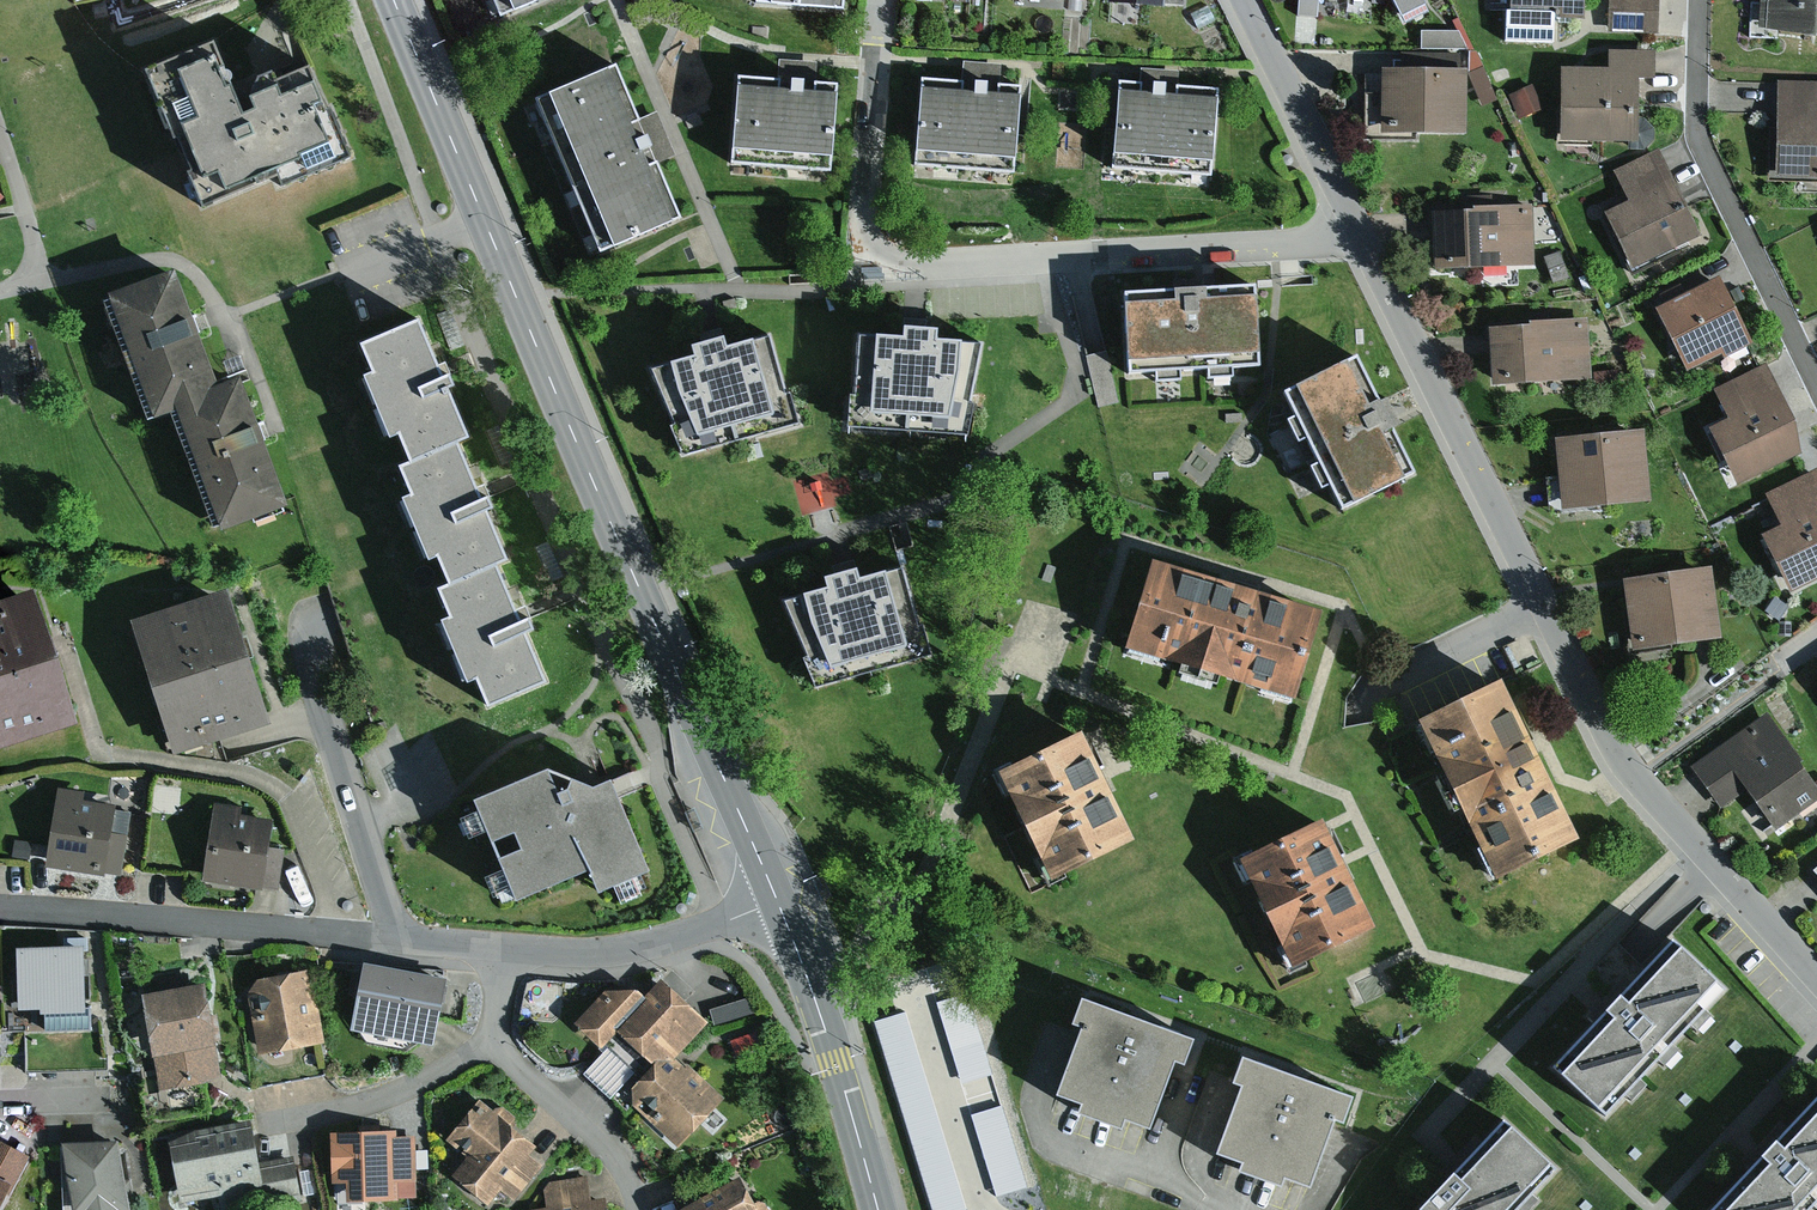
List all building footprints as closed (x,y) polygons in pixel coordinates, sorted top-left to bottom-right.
[(511,22),(564,0),(501,0),(511,22)] [(760,7),(846,13),(847,0),(761,0),(760,7)] [(1111,5),(1167,9),(1167,5),(1168,0),(1112,0),(1111,5)] [(1406,23),(1430,12),(1424,0),(1394,0),(1406,23)] [(1504,8),(1497,8),(1497,36),(1547,38),(1548,14),(1579,15),(1579,0),(1504,0),(1504,8)] [(1606,30),(1654,31),(1655,0),(1607,0),(1606,30)] [(1751,28),(1816,32),(1816,0),(1753,0),(1751,28)] [(1454,29),(1416,29),(1417,47),(1465,48),(1454,29)] [(216,42),(150,70),(178,136),(184,133),(200,170),(196,172),(209,202),(282,171),(288,185),(353,157),(313,65),(281,79),(277,70),(263,76),(254,95),(260,110),(251,113),(237,81),(233,83),(216,42)] [(1605,48),(1604,67),(1633,68),(1651,69),(1652,50),(1605,48)] [(1604,67),(1555,66),(1554,137),(1625,138),(1625,148),(1640,148),(1651,136),(1651,127),(1640,117),(1632,117),(1633,68),(1604,67)] [(616,67),(540,99),(605,252),(681,220),(650,146),(616,67)] [(1385,71),(1384,141),(1469,143),(1471,72),(1385,71)] [(800,82),(745,76),(736,165),(835,174),(843,86),(800,82)] [(983,84),(923,80),(917,166),(1017,174),(1024,88),(983,84)] [(1775,115),(1816,115),(1816,80),(1775,80),(1775,115)] [(1163,87),(1117,83),(1111,166),(1208,174),(1214,90),(1163,87)] [(1529,83),(1506,94),(1517,115),(1539,104),(1529,83)] [(1775,115),(1773,176),(1816,177),(1816,115),(1775,115)] [(1609,169),(1623,201),(1669,180),(1655,148),(1609,169)] [(1623,201),(1601,211),(1626,265),(1694,233),(1669,180),(1623,201)] [(1425,208),(1426,266),(1530,263),(1529,201),(1463,203),(1463,207),(1425,208)] [(1558,252),(1543,257),(1551,281),(1566,276),(1558,252)] [(1713,272),(1648,305),(1681,370),(1717,352),(1719,357),(1749,342),(1713,272)] [(178,410),(220,395),(178,279),(113,302),(156,418),(178,410)] [(1253,287),(1125,294),(1129,373),(1258,366),(1253,287)] [(1481,325),(1484,383),(1588,378),(1584,316),(1519,319),(1520,323),(1481,325)] [(900,333),(856,329),(858,391),(853,391),(855,421),(975,433),(978,401),(972,400),(979,339),(931,332),(931,323),(917,321),(900,320),(900,333)] [(423,327),(367,351),(379,378),(366,383),(393,445),(403,441),(415,467),(462,447),(472,443),(451,396),(460,392),(458,387),(456,382),(448,385),(423,327)] [(692,352),(650,365),(673,421),(669,424),(681,451),(798,420),(789,389),(784,390),(769,331),(721,341),(718,332),(707,335),(688,340),(692,352)] [(1094,351),(1082,354),(1096,407),(1117,402),(1103,349),(1094,351)] [(1356,356),(1285,391),(1344,508),(1414,473),(1381,407),(1356,356)] [(1725,415),(1773,393),(1761,367),(1712,389),(1725,415)] [(1614,369),(1592,372),(1594,392),(1616,390),(1614,369)] [(220,395),(178,410),(223,535),(289,511),(244,386),(220,395)] [(1725,415),(1703,425),(1730,483),(1799,452),(1773,393),(1725,415)] [(1241,412),(1223,413),(1223,421),(1242,421),(1241,412)] [(1552,505),(1644,499),(1639,426),(1547,432),(1552,505)] [(415,467),(404,471),(416,501),(408,504),(433,566),(444,562),(456,588),(503,569),(511,567),(491,519),(499,515),(497,510),(495,505),(488,508),(462,447),(415,467)] [(857,470),(860,480),(872,477),(869,467),(857,470)] [(1816,505),(1816,483),(1811,469),(1763,491),(1777,523),(1816,505)] [(1755,533),(1782,592),(1816,576),(1816,505),(1777,523),(1755,533)] [(552,543),(539,549),(553,582),(566,577),(552,543)] [(823,583),(780,595),(804,652),(800,654),(812,682),(928,650),(920,619),(914,621),(899,561),(852,571),(849,562),(819,571),(823,583)] [(1150,562),(1122,652),(1288,704),(1317,614),(1223,585),(1150,562)] [(1626,648),(1715,637),(1705,564),(1617,575),(1626,648)] [(456,588),(443,594),(456,623),(447,627),(473,688),(484,683),(496,713),(552,689),(532,641),(542,637),(540,631),(537,626),(529,629),(503,569),(456,588)] [(0,605),(0,749),(81,724),(39,592),(0,605)] [(240,592),(144,622),(187,755),(283,724),(240,592)] [(1780,603),(1771,608),(1778,621),(1788,616),(1780,603)] [(1412,718),(1490,878),(1572,838),(1527,747),(1493,678),(1412,718)] [(1769,828),(1816,796),(1816,795),(1793,762),(1795,757),(1762,711),(1686,766),(1715,806),(1739,789),(1769,828)] [(1077,733),(995,775),(1051,883),(1132,842),(1098,776),(1077,733)] [(546,773),(472,805),(489,844),(513,833),(522,854),(499,864),(515,902),(587,872),(597,895),(646,874),(610,791),(608,785),(592,792),(546,773)] [(61,790),(51,869),(111,877),(111,873),(125,875),(133,813),(120,811),(120,806),(109,805),(111,796),(61,790)] [(240,808),(216,805),(205,882),(262,890),(262,887),(268,847),(272,821),(239,816),(240,808)] [(699,810),(686,815),(694,835),(707,829),(699,810)] [(1236,858),(1287,965),(1369,926),(1339,863),(1318,818),(1236,858)] [(287,850),(268,847),(262,887),(281,890),(287,850)] [(1816,877),(1816,858),(1808,866),(1816,877)] [(819,874),(809,878),(817,900),(827,896),(819,874)] [(65,938),(66,949),(91,948),(91,937),(65,938)] [(1550,1068),(1604,1119),(1722,990),(1671,943),(1605,1011),(1550,1068)] [(66,949),(23,951),(25,1013),(46,1012),(46,1032),(99,1030),(98,1010),(93,1010),(91,948),(66,949)] [(454,979),(373,966),(362,1034),(443,1046),(454,979)] [(311,973),(264,982),(251,996),(262,1056),(284,1052),(306,1048),(329,1044),(319,994),(315,995),(311,973)] [(611,993),(581,1025),(605,1048),(623,1030),(662,1067),(676,1052),(682,1058),(715,1024),(668,979),(652,996),(648,992),(611,993)] [(210,987),(151,998),(169,1089),(227,1078),(221,1049),(226,1048),(217,1001),(213,1002),(210,987)] [(1136,1017),(1078,996),(1069,1020),(1079,1023),(1054,1094),(1079,1103),(1075,1114),(1116,1129),(1120,1118),(1146,1127),(1171,1058),(1182,1062),(1191,1036),(1136,1017)] [(746,997),(712,1007),(716,1022),(751,1012),(749,1005),(746,997)] [(46,1012),(25,1013),(26,1055),(100,1052),(99,1030),(46,1032),(46,1012)] [(662,1067),(623,1030),(605,1048),(584,1072),(623,1108),(637,1093),(662,1067)] [(753,1031),(727,1040),(733,1057),(759,1048),(753,1031)] [(262,1056),(268,1087),(290,1083),(284,1052),(262,1056)] [(662,1067),(637,1093),(636,1106),(682,1150),(728,1101),(687,1063),(682,1058),(676,1052),(662,1067)] [(1295,1076),(1237,1054),(1228,1080),(1237,1083),(1211,1152),(1237,1161),(1234,1171),(1276,1186),(1279,1177),(1304,1186),(1330,1117),(1339,1120),(1348,1095),(1295,1076)] [(484,1101),(451,1142),(471,1158),(454,1179),(493,1209),(495,1209),(507,1195),(519,1204),(549,1167),(536,1156),(544,1146),(517,1125),(519,1118),(504,1108),(496,1111),(484,1101)] [(1763,1159),(1715,1209),(1811,1209),(1816,1204),(1816,1103),(1763,1159)] [(1555,1169),(1503,1116),(1452,1166),(1409,1208),(1408,1209),(1515,1209),(1555,1169)] [(178,1145),(187,1201),(222,1196),(224,1209),(230,1209),(271,1204),(265,1163),(259,1124),(203,1132),(178,1145)] [(402,1130),(335,1134),(339,1200),(355,1199),(355,1204),(403,1201),(402,1183),(420,1182),(418,1135),(403,1136),(402,1130)] [(15,1186),(30,1157),(0,1142),(0,1178),(15,1186)] [(71,1150),(79,1209),(132,1209),(123,1143),(71,1150)] [(298,1158),(265,1163),(271,1204),(304,1199),(298,1158)] [(667,1209),(766,1209),(761,1201),(754,1198),(748,1202),(733,1175),(667,1209)] [(548,1190),(551,1209),(596,1201),(592,1176),(554,1182),(548,1190)] [(15,1186),(0,1178),(0,1209),(3,1209),(15,1186)] [(544,1209),(616,1209),(614,1198),(596,1201),(551,1209),(544,1209)]
